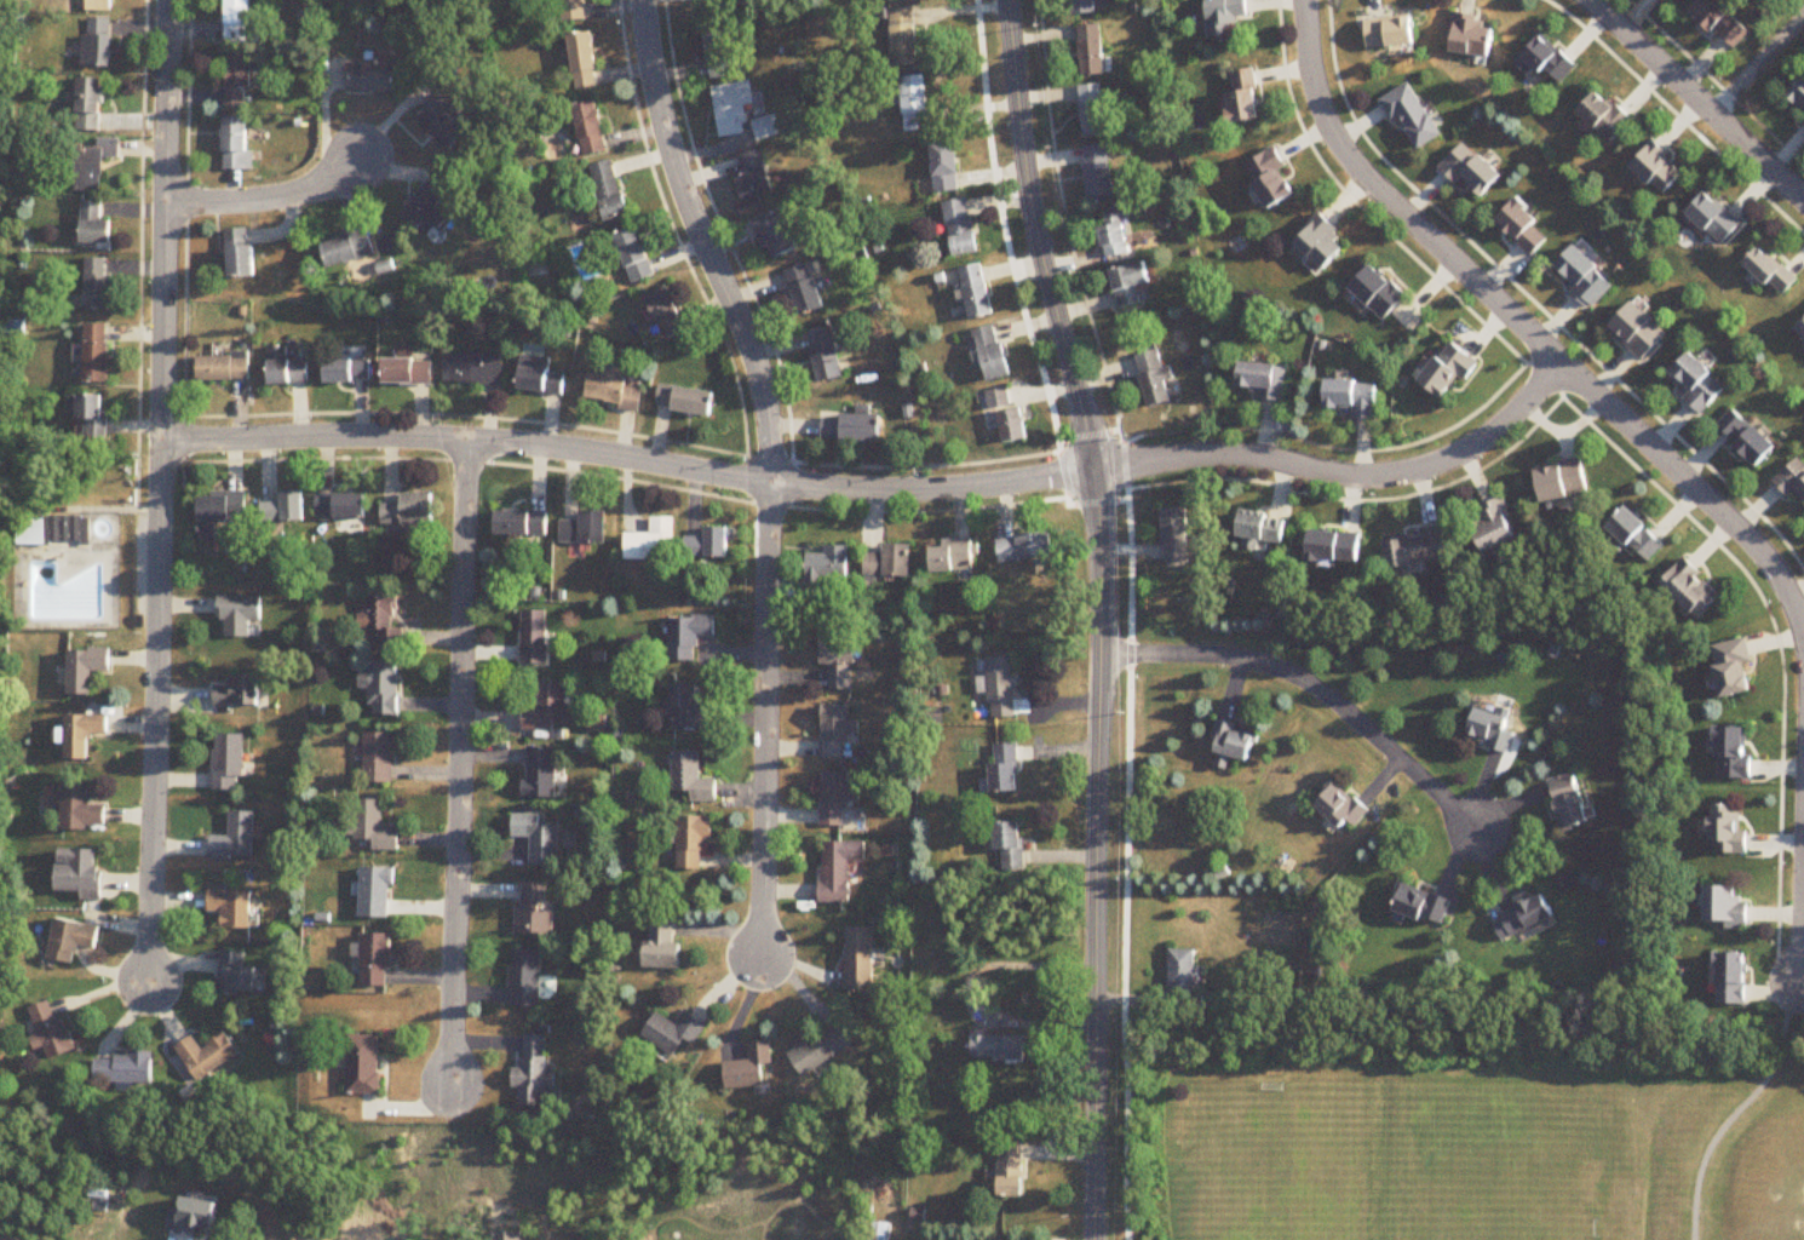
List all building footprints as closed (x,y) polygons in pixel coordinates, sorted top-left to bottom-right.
[(87,12),(114,12),(114,0),(87,0),(87,12)] [(228,40),(254,40),(254,0),(228,0),(228,40)] [(1074,16),(1099,15),(1098,0),(1073,0),(1074,16)] [(1249,0),(1208,0),(1209,40),(1233,39),(1233,22),(1250,21),(1249,0)] [(1756,32),(1723,0),(1706,0),(1696,11),(1737,51),(1756,32)] [(921,66),(918,11),(894,12),(895,24),(894,24),(897,67),(921,66)] [(1449,51),(1494,59),(1499,32),(1487,29),(1489,20),(1456,13),(1449,51)] [(85,67),(114,67),(114,20),(85,20),(85,67)] [(1367,22),(1368,49),(1419,47),(1418,20),(1367,22)] [(739,77),(733,21),(706,24),(712,80),(739,77)] [(1080,28),(1083,77),(1107,76),(1104,26),(1080,28)] [(595,34),(572,36),(577,90),(600,89),(595,34)] [(1529,77),(1544,66),(1559,86),(1577,73),(1550,37),(1517,61),(1529,77)] [(261,73),(261,54),(228,54),(228,109),(253,109),(253,73),(261,73)] [(401,64),(349,64),(349,92),(401,92),(401,64)] [(1237,125),(1265,120),(1256,70),(1228,75),(1237,125)] [(1801,73),(1780,95),(1802,115),(1798,120),(1803,126),(1803,76),(1801,73)] [(906,133),(930,131),(927,77),(903,78),(906,133)] [(79,130),(105,130),(105,79),(79,79),(79,130)] [(724,140),(755,135),(756,140),(781,136),(777,116),(760,119),(754,82),(715,88),(724,140)] [(1382,101),(1394,123),(1403,118),(1421,150),(1444,138),(1414,84),(1382,101)] [(1080,87),(1084,139),(1109,137),(1105,85),(1080,87)] [(1614,144),(1636,122),(1604,90),(1582,112),(1614,144)] [(454,153),(475,133),(439,97),(419,118),(454,153)] [(587,157),(611,152),(601,101),(577,106),(587,157)] [(252,118),(226,117),(226,171),(251,171),(252,118)] [(77,191),(105,191),(105,159),(121,159),(121,140),(99,140),(99,148),(77,148),(77,191)] [(1459,186),(1464,180),(1486,200),(1507,178),(1468,141),(1441,169),(1459,186)] [(961,192),(958,142),(932,144),(936,194),(961,192)] [(1635,167),(1668,197),(1690,173),(1657,143),(1635,167)] [(1091,201),(1117,198),(1111,144),(1085,148),(1091,201)] [(737,156),(748,208),(761,205),(759,197),(778,193),(768,149),(737,156)] [(1247,165),(1273,212),(1303,195),(1277,149),(1247,165)] [(631,217),(614,160),(591,166),(608,223),(631,217)] [(453,188),(433,175),(403,218),(423,231),(453,188)] [(1744,226),(1711,193),(1691,213),(1724,247),(1744,226)] [(1534,257),(1550,242),(1536,229),(1544,221),(1520,198),(1497,221),(1534,257)] [(982,253),(971,199),(945,204),(956,258),(982,253)] [(114,244),(114,221),(103,221),(103,201),(84,201),(84,244),(114,244)] [(777,260),(805,251),(792,211),(755,222),(765,254),(774,251),(777,260)] [(1103,229),(1110,260),(1133,255),(1126,223),(1123,224),(1121,216),(1112,218),(1114,226),(1103,229)] [(1327,272),(1352,247),(1321,216),(1296,242),(1327,272)] [(370,226),(350,232),(352,238),(326,246),(333,269),(378,257),(370,226)] [(658,275),(636,228),(616,237),(637,285),(658,275)] [(254,229),(229,231),(234,280),(259,278),(254,229)] [(1594,310),(1619,285),(1579,245),(1554,270),(1594,310)] [(1747,264),(1785,298),(1800,280),(1762,247),(1747,264)] [(114,309),(114,259),(87,259),(87,309),(114,309)] [(801,319),(829,311),(814,263),(786,272),(801,319)] [(1141,288),(1155,285),(1150,263),(1113,271),(1122,310),(1145,305),(1141,288)] [(962,269),(972,320),(996,316),(986,265),(962,269)] [(1410,297),(1375,266),(1353,291),(1388,322),(1410,297)] [(668,341),(690,331),(669,287),(647,298),(668,341)] [(1644,363),(1671,337),(1637,303),(1611,328),(1644,363)] [(1794,329),(1803,339),(1803,319),(1794,329)] [(111,383),(111,326),(88,326),(88,383),(111,383)] [(989,383),(1013,377),(1000,326),(976,332),(989,383)] [(810,332),(819,384),(843,379),(834,328),(810,332)] [(1481,363),(1453,342),(1423,384),(1450,404),(1481,363)] [(270,384),(309,384),(309,362),(289,362),(289,350),(270,350),(270,384)] [(1174,403),(1170,388),(1177,386),(1173,368),(1164,371),(1159,351),(1137,357),(1150,409),(1174,403)] [(1729,390),(1693,354),(1672,375),(1691,394),(1686,399),(1703,417),(1729,390)] [(518,390),(564,396),(567,375),(550,374),(552,359),(523,355),(518,390)] [(444,356),(444,385),(498,385),(498,356),(444,356)] [(251,357),(198,357),(198,381),(251,381),(251,357)] [(434,384),(434,360),(386,360),(386,384),(434,384)] [(325,382),(371,382),(371,362),(325,362),(325,382)] [(1240,388),(1254,389),(1253,400),(1286,401),(1288,367),(1241,365),(1240,388)] [(628,388),(630,369),(604,366),(604,374),(592,373),(588,403),(641,409),(643,390),(628,388)] [(1379,420),(1380,382),(1329,381),(1328,409),(1356,410),(1356,419),(1379,420)] [(714,417),(718,393),(661,384),(657,408),(714,417)] [(987,396),(994,413),(1013,404),(1006,388),(987,396)] [(110,439),(110,396),(85,396),(85,439),(110,439)] [(1718,428),(1762,469),(1781,449),(1737,408),(1718,428)] [(1028,442),(1025,410),(1001,412),(1004,443),(1028,442)] [(821,439),(882,439),(882,416),(821,416),(821,439)] [(1802,456),(1778,479),(1803,507),(1803,458),(1802,456)] [(1592,495),(1584,461),(1538,471),(1546,506),(1592,495)] [(282,492),(281,503),(262,503),(262,523),(305,523),(305,492),(282,492)] [(434,494),(402,494),(402,504),(383,504),(383,525),(434,525),(434,494)] [(369,518),(369,495),(319,495),(319,518),(369,518)] [(234,523),(234,497),(200,497),(200,523),(234,523)] [(1488,558),(1523,543),(1505,499),(1470,513),(1488,558)] [(1629,507),(1610,525),(1649,565),(1668,546),(1629,507)] [(1189,565),(1189,510),(1165,510),(1165,565),(1189,565)] [(1238,536),(1251,539),(1249,548),(1264,551),(1266,541),(1286,545),(1291,521),(1244,510),(1238,536)] [(549,537),(549,512),(496,512),(496,537),(549,537)] [(608,544),(608,512),(581,512),(581,520),(562,520),(562,544),(608,544)] [(628,561),(673,561),(674,518),(652,518),(652,534),(629,534),(628,561)] [(90,545),(89,519),(19,519),(19,545),(90,545)] [(1449,527),(1423,530),(1424,539),(1386,543),(1389,568),(1452,561),(1449,527)] [(730,529),(707,529),(707,538),(685,538),(685,559),(730,559),(730,529)] [(1364,533),(1312,533),(1312,563),(1364,563),(1364,533)] [(1055,559),(1053,534),(999,538),(1001,563),(1055,559)] [(974,542),(932,545),(934,574),(976,572),(974,542)] [(912,578),(912,546),(886,545),(886,555),(867,555),(867,577),(912,578)] [(851,547),(826,547),(826,553),(808,553),(807,601),(828,601),(828,580),(851,580),(851,547)] [(1665,583),(1704,621),(1727,597),(1688,559),(1665,583)] [(397,596),(370,596),(370,615),(362,615),(361,630),(379,630),(378,648),(404,648),(405,628),(396,628),(397,596)] [(261,597),(220,597),(220,622),(227,622),(227,638),(261,638),(261,597)] [(549,666),(549,612),(523,612),(523,666),(549,666)] [(670,662),(699,663),(700,638),(718,638),(718,618),(671,617),(670,662)] [(857,642),(824,641),(823,666),(830,666),(829,690),(856,691),(857,642)] [(1758,694),(1749,641),(1716,646),(1725,699),(1758,694)] [(69,696),(93,697),(93,673),(111,674),(112,651),(70,650),(69,696)] [(1016,660),(989,660),(990,693),(994,693),(994,721),(1018,721),(1016,660)] [(400,663),(370,663),(370,674),(361,674),(361,689),(372,689),(372,716),(400,716),(400,663)] [(261,707),(261,678),(228,678),(228,687),(215,687),(215,707),(261,707)] [(566,684),(539,684),(538,712),(524,712),(524,732),(545,732),(546,725),(577,726),(578,709),(565,709),(566,684)] [(674,730),(706,730),(706,687),(674,687),(674,730)] [(822,761),(849,761),(850,707),(823,707),(822,761)] [(1486,707),(1519,723),(1511,751),(1475,735),(1486,707)] [(1251,758),(1259,731),(1233,724),(1234,717),(1212,712),(1202,746),(1251,758)] [(110,717),(68,717),(68,762),(90,762),(90,738),(110,738),(110,717)] [(1755,781),(1755,730),(1720,730),(1721,781),(1755,781)] [(397,735),(365,734),(365,783),(396,784),(397,735)] [(242,792),(242,736),(214,736),(213,792),(242,792)] [(1021,746),(995,746),(995,794),(1021,794),(1021,746)] [(555,750),(525,750),(525,799),(555,799),(555,750)] [(700,753),(672,753),(672,793),(690,793),(690,805),(716,805),(716,782),(700,782),(700,753)] [(1575,829),(1595,822),(1592,814),(1599,811),(1595,802),(1591,803),(1576,770),(1553,779),(1575,829)] [(862,786),(850,786),(850,775),(822,775),(821,827),(845,828),(846,804),(861,805),(862,786)] [(1350,829),(1372,806),(1360,797),(1356,799),(1335,783),(1318,803),(1328,811),(1322,819),(1333,827),(1340,821),(1350,829)] [(108,831),(108,807),(92,807),(92,789),(66,789),(66,831),(108,831)] [(347,841),(374,842),(373,852),(400,852),(400,831),(383,830),(384,801),(356,801),(356,823),(347,823),(347,841)] [(1714,845),(1722,845),(1722,855),(1749,856),(1750,811),(1715,810),(1714,845)] [(254,861),(254,813),(230,813),(230,838),(211,838),(211,861),(254,861)] [(530,867),(558,867),(558,828),(539,828),(539,817),(513,817),(513,839),(530,839),(530,867)] [(713,841),(713,818),(678,818),(678,871),(703,871),(703,841),(713,841)] [(1025,874),(1025,825),(1001,825),(1001,874),(1025,874)] [(820,903),(851,903),(851,864),(866,864),(866,843),(820,843),(820,903)] [(105,853),(75,852),(75,868),(60,867),(60,894),(86,895),(86,901),(104,902),(105,853)] [(362,870),(362,919),(394,919),(394,870),(362,870)] [(554,937),(555,912),(546,912),(546,884),(518,884),(518,936),(554,937)] [(1447,920),(1458,899),(1441,891),(1436,900),(1402,886),(1391,907),(1427,920),(1432,913),(1447,920)] [(1727,930),(1752,930),(1752,900),(1741,900),(1741,888),(1711,888),(1711,925),(1727,925),(1727,930)] [(1553,918),(1540,890),(1515,902),(1516,907),(1500,915),(1503,920),(1492,925),(1501,942),(1511,937),(1528,930),(1553,918)] [(211,914),(225,914),(225,931),(253,931),(253,891),(211,891),(211,914)] [(684,944),(674,944),(675,919),(651,919),(649,969),(683,969),(684,944)] [(51,961),(78,966),(81,948),(100,952),(104,929),(58,921),(51,961)] [(874,929),(846,929),(846,992),(874,992),(874,929)] [(365,988),(395,988),(395,936),(365,936),(365,988)] [(1201,1011),(1200,950),(1171,951),(1173,1012),(1201,1011)] [(542,952),(513,952),(513,1009),(542,1009),(542,952)] [(261,970),(247,969),(248,954),(224,953),(221,995),(260,996),(261,970)] [(1751,1006),(1751,956),(1721,956),(1721,1006),(1751,1006)] [(33,1010),(42,1037),(33,1040),(38,1054),(47,1050),(51,1062),(75,1054),(58,1002),(33,1010)] [(688,1042),(694,1047),(709,1027),(690,1013),(680,1027),(661,1014),(645,1036),(676,1059),(688,1042)] [(855,1046),(839,1023),(789,1056),(805,1080),(855,1046)] [(178,1049),(200,1084),(243,1057),(229,1035),(204,1051),(196,1038),(178,1049)] [(1029,1036),(973,1035),(973,1061),(1029,1062),(1029,1036)] [(547,1037),(527,1036),(526,1070),(516,1070),(516,1090),(521,1090),(521,1108),(545,1109),(546,1090),(558,1090),(558,1072),(547,1072),(547,1037)] [(353,1097),(384,1097),(384,1038),(353,1038),(353,1097)] [(727,1090),(765,1088),(763,1067),(772,1066),(770,1044),(749,1045),(750,1061),(725,1063),(727,1090)] [(116,1055),(116,1062),(96,1062),(96,1086),(154,1087),(155,1055),(116,1055)] [(1001,1198),(1026,1198),(1026,1145),(1001,1145),(1001,1198)]
